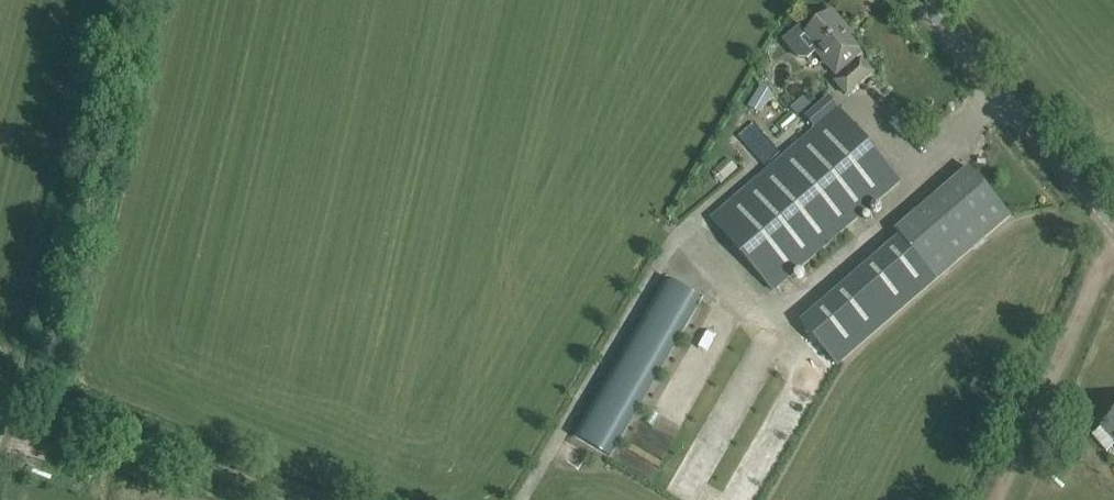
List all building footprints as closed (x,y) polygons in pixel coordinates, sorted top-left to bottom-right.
[(832,11),(810,30),(805,24),(784,41),(786,44),(787,44),(799,58),(807,58),(815,51),(840,79),(836,82),(847,96),(873,73),(861,60),(860,61),(857,58),(862,53),(844,32),(847,29),(832,11)] [(759,114),(774,96),(762,84),(748,106),(759,114)] [(805,118),(816,130),(712,220),(773,291),(901,181),(839,110),(828,97),(805,118)] [(721,184),(734,173),(739,169),(729,157),(712,172),(721,184)] [(898,232),(902,237),(802,324),(837,365),(1010,216),(970,169),(898,232)] [(666,278),(574,437),(610,458),(702,299),(666,278)] [(1091,436),(1106,453),(1113,445),(1113,416),(1091,436)]
